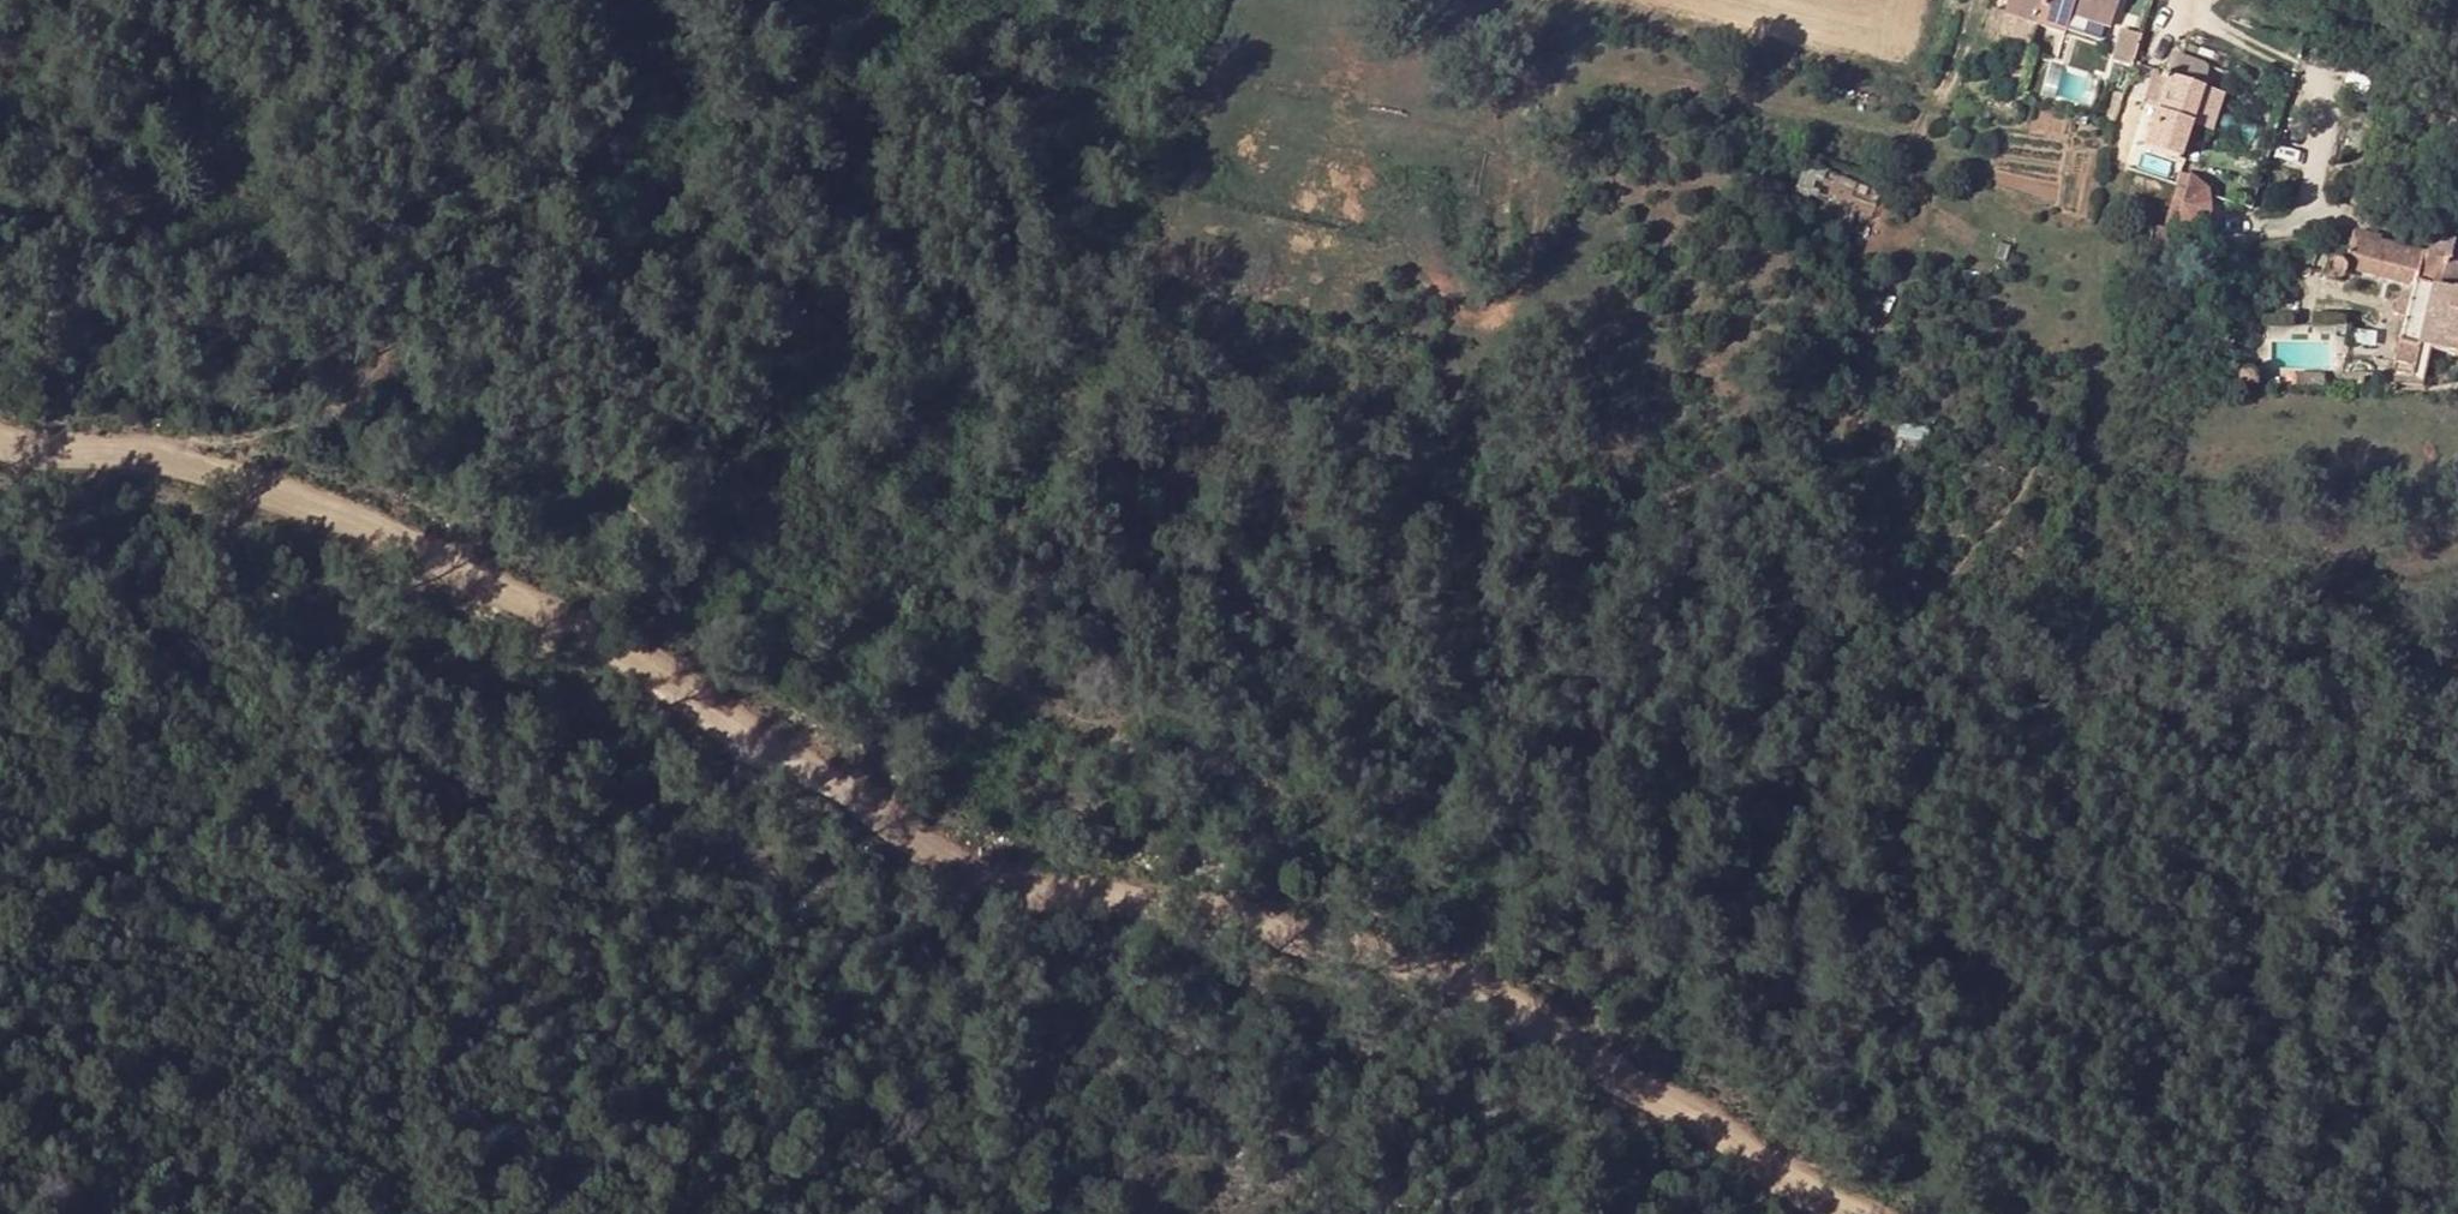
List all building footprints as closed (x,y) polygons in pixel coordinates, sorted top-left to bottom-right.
[(2038,19),(2072,28),(2079,0),(2043,0),(2038,19)] [(2072,28),(2101,36),(2105,18),(2145,27),(2152,0),(2079,0),(2072,28)] [(2067,47),(2072,28),(2038,19),(2026,15),(2021,34),(2033,38),(2067,47)] [(2123,27),(2112,57),(2133,65),(2144,35),(2123,27)] [(2155,30),(2147,62),(2165,66),(2173,34),(2155,30)] [(2193,97),(2183,135),(2218,144),(2228,105),(2248,111),(2253,82),(2232,77),(2238,55),(2205,47),(2200,69),(2198,76),(2193,97)] [(2193,97),(2198,76),(2186,73),(2180,93),(2193,97)] [(2211,218),(2208,177),(2173,180),(2176,221),(2211,218)] [(2387,234),(2379,247),(2367,250),(2360,252),(2357,259),(2357,265),(2357,270),(2362,273),(2376,274),(2386,273),(2438,293),(2410,372),(2437,383),(2442,366),(2457,371),(2457,290),(2447,286),(2452,265),(2408,250),(2410,243),(2387,234)] [(2457,290),(2457,260),(2454,258),(2452,265),(2447,286),(2457,290)]
